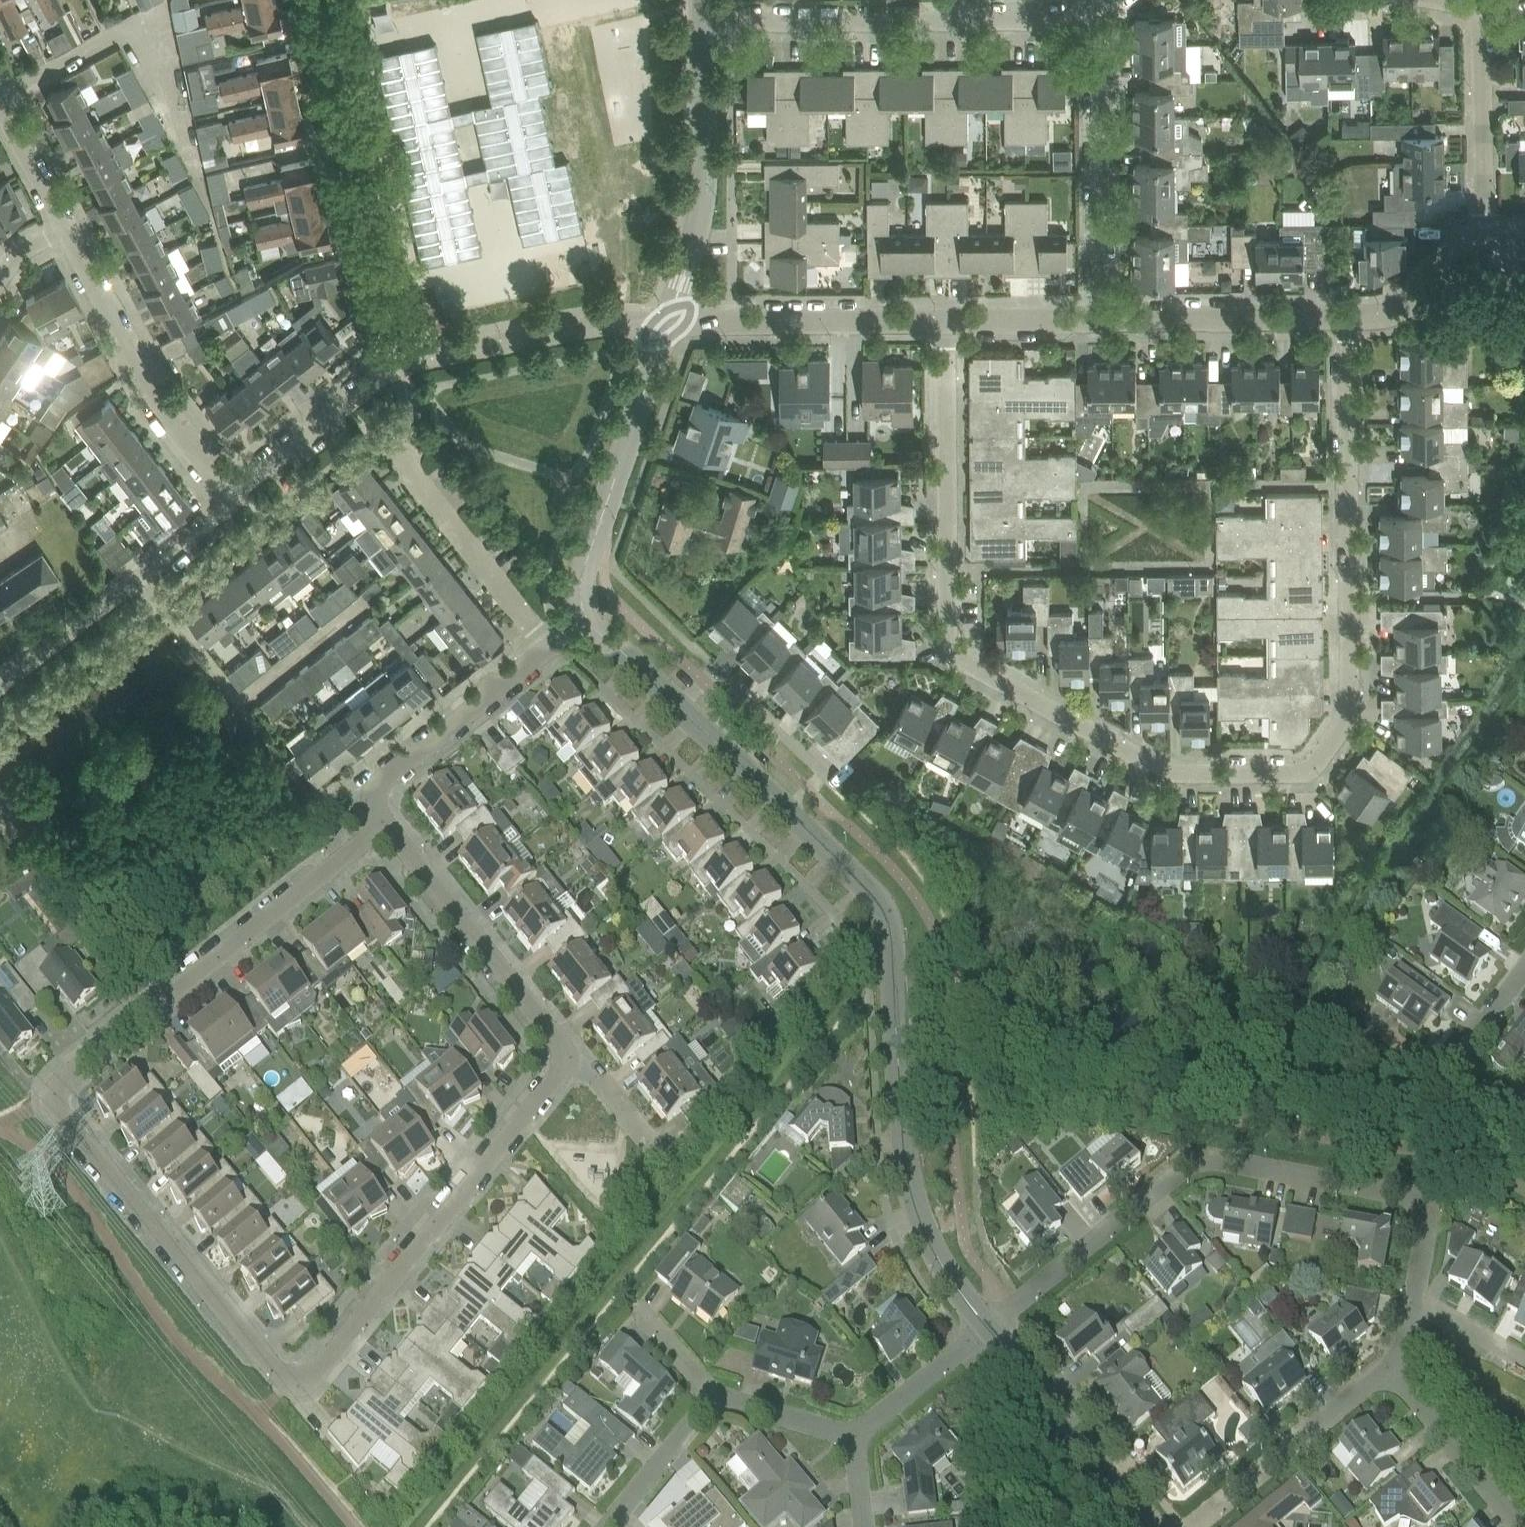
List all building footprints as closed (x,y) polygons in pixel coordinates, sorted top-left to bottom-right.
[(8,32),(11,38),(20,33),(17,27),(3,0),(0,0),(0,16),(8,32)] [(17,27),(20,33),(28,29),(25,23),(15,4),(13,0),(3,0),(17,27)] [(46,12),(49,19),(58,14),(54,8),(50,0),(40,0),(46,12)] [(54,8),(58,14),(66,10),(62,3),(61,0),(50,0),(54,8)] [(142,8),(154,2),(152,0),(138,0),(142,8)] [(245,6),(206,15),(208,23),(277,7),(275,0),(244,0),(245,6)] [(1241,31),(1254,31),(1253,18),(1283,18),(1283,5),(1293,5),(1293,8),(1301,8),(1301,4),(1302,4),(1302,0),(1240,0),(1241,31)] [(210,33),(249,24),(252,35),(282,28),(277,7),(208,23),(210,33)] [(66,10),(58,14),(62,23),(65,29),(73,45),(85,38),(74,17),(74,16),(75,16),(71,9),(71,8),(66,10)] [(107,12),(102,15),(107,25),(117,20),(114,14),(107,12)] [(1285,18),(1283,18),(1253,18),(1254,31),(1285,30),(1285,18)] [(435,41),(376,54),(423,265),(482,252),(466,182),(509,173),(525,243),(584,230),(568,159),(557,162),(541,92),(553,89),(537,19),(531,20),(478,32),(494,102),(451,112),(435,41)] [(1132,25),(1133,43),(1183,43),(1183,41),(1174,41),(1174,19),(1136,19),(1136,25),(1132,25)] [(210,38),(207,24),(178,31),(184,59),(200,56),(197,41),(210,38)] [(28,29),(20,33),(27,46),(38,41),(34,32),(30,34),(28,29)] [(56,53),(73,45),(65,29),(49,37),(56,53)] [(1254,31),(1241,31),(1241,45),(1282,44),(1282,46),(1287,46),(1287,66),(1287,83),(1302,83),(1302,84),(1302,97),(1312,96),(1312,101),(1329,101),(1329,97),(1329,83),(1329,82),(1328,43),(1301,43),(1286,43),(1285,30),(1254,31)] [(1422,34),(1412,34),(1413,74),(1440,74),(1440,88),(1456,88),(1455,65),(1441,65),(1441,34),(1434,34),(1434,31),(1422,31),(1422,34)] [(1385,72),(1371,73),(1371,86),(1386,86),(1386,74),(1413,74),(1412,34),(1384,35),(1385,72)] [(1338,42),(1328,43),(1329,82),(1329,83),(1329,97),(1357,97),(1371,97),(1371,86),(1371,73),(1357,73),(1357,52),(1357,42),(1350,42),(1350,39),(1338,39),(1338,42)] [(1183,43),(1133,43),(1133,61),(1136,61),(1137,67),(1158,67),(1158,79),(1184,79),(1183,43)] [(260,71),(227,78),(220,80),(222,89),(292,73),(287,51),(258,58),(260,71)] [(53,120),(54,120),(89,102),(81,86),(98,77),(90,63),(61,78),(65,86),(47,96),(59,117),(53,120)] [(185,66),(184,67),(190,94),(191,94),(202,92),(203,91),(205,91),(222,89),(220,80),(204,84),(199,63),(186,66),(185,66)] [(131,65),(116,73),(122,85),(137,76),(131,65)] [(1014,72),(987,72),(988,107),(1006,107),(1006,141),(1010,140),(1027,140),(1027,66),(1013,66),(1014,72)] [(1040,66),(1027,66),(1027,140),(1029,140),(1047,140),(1048,140),(1048,107),(1067,107),(1067,72),(1040,72),(1040,66)] [(882,67),(868,68),(869,142),(876,141),(890,141),(890,108),(908,108),(908,73),(882,73),(882,67)] [(934,73),(908,73),(908,108),(927,108),(927,141),(948,141),(948,67),(934,67),(934,73)] [(961,67),(948,67),(948,141),(969,141),(969,108),(988,107),(987,72),(961,73),(961,67)] [(790,142),(789,68),(776,68),(776,74),(749,74),(749,109),(768,109),(769,142),(777,142),(789,142),(790,142)] [(802,68),(789,68),(790,142),(792,142),(802,142),(811,142),(811,109),(829,109),(829,73),(803,74),(802,68)] [(855,73),(829,73),(829,109),(848,108),(848,142),(869,142),(868,68),(855,68),(855,73)] [(1207,70),(1207,79),(1217,79),(1217,70),(1207,70)] [(222,89),(224,98),(265,89),(267,100),(297,93),(292,73),(222,89)] [(137,76),(122,85),(127,96),(143,88),(137,76)] [(1137,97),(1133,97),(1133,115),(1175,115),(1175,113),(1175,110),(1174,91),(1192,91),(1192,79),(1184,79),(1158,79),(1158,91),(1137,91),(1137,97)] [(202,92),(191,94),(195,113),(221,108),(217,90),(204,93),(203,91),(202,92)] [(270,112),(236,120),(230,121),(232,129),(301,114),(297,93),(267,100),(270,112)] [(1509,97),(1509,109),(1524,109),(1524,97),(1509,97)] [(95,125),(84,105),(89,102),(54,120),(65,142),(95,125)] [(154,108),(139,115),(144,127),(159,119),(154,108)] [(276,142),(287,140),(306,135),(301,114),(232,129),(234,139),(274,130),(276,142)] [(1159,139),(1159,151),(1202,151),(1202,136),(1188,129),(1188,115),(1175,115),(1133,115),(1133,133),(1137,133),(1137,139),(1159,139)] [(198,124),(200,137),(216,133),(231,129),(229,120),(225,121),(225,118),(198,124)] [(159,119),(144,127),(150,138),(151,138),(165,131),(166,131),(159,119)] [(1404,136),(1405,164),(1445,163),(1444,135),(1415,136),(1414,121),(1372,122),(1372,136),(1404,136)] [(1370,122),(1360,122),(1360,135),(1370,135),(1370,122)] [(100,123),(95,125),(65,142),(70,139),(81,160),(111,144),(100,123)] [(216,134),(200,137),(207,168),(229,163),(227,152),(220,154),(216,134)] [(111,144),(81,160),(92,181),(123,165),(133,159),(122,138),(111,144)] [(1521,149),(1521,139),(1507,139),(1507,167),(1521,166),(1521,189),(1524,189),(1524,149),(1521,149)] [(1027,140),(1010,140),(1010,151),(1028,151),(1027,140)] [(1047,140),(1029,140),(1029,152),(1047,152),(1047,140)] [(789,142),(777,142),(777,155),(789,155),(789,142)] [(802,142),(792,142),(792,155),(802,155),(802,142)] [(1055,146),(1055,164),(1074,164),(1074,146),(1055,146)] [(175,150),(161,158),(167,169),(181,161),(175,150)] [(964,150),(953,150),(953,163),(964,163),(964,150)] [(1134,169),(1134,187),(1175,187),(1175,185),(1189,185),(1189,165),(1202,161),(1202,151),(1159,151),(1159,163),(1137,163),(1137,169),(1134,169)] [(285,178),(251,185),(245,187),(247,195),(316,180),(311,158),(282,165),(285,178)] [(1326,158),(1316,166),(1323,175),(1333,167),(1326,158)] [(181,161),(167,169),(172,179),(187,172),(181,161)] [(772,176),(772,202),(807,202),(807,183),(840,183),(840,161),(786,162),(766,162),(766,176),(772,176)] [(1386,208),(1374,208),(1375,224),(1385,224),(1405,223),(1416,223),(1416,206),(1416,191),(1446,191),(1445,184),(1449,184),(1448,172),(1445,172),(1445,163),(1405,164),(1405,191),(1401,191),(1401,187),(1394,187),(1395,191),(1386,191),(1386,208)] [(98,204),(99,205),(128,189),(128,188),(133,185),(123,165),(92,181),(103,202),(98,204)] [(929,175),(910,175),(910,189),(929,189),(929,175)] [(961,175),(948,175),(949,186),(961,186),(961,175)] [(889,178),(874,178),(874,194),(890,194),(889,178)] [(25,213),(16,195),(15,195),(8,182),(9,182),(7,179),(0,183),(0,226),(25,213)] [(227,180),(209,184),(213,203),(224,200),(231,199),(227,180)] [(247,195),(249,205),(275,199),(277,210),(291,207),(321,200),(316,180),(247,195)] [(1159,211),(1159,223),(1189,223),(1189,211),(1175,211),(1175,187),(1134,187),(1134,205),(1138,205),(1138,211),(1159,211)] [(99,205),(110,226),(145,208),(145,207),(139,210),(128,189),(99,205)] [(183,202),(188,213),(204,204),(198,194),(183,202)] [(247,195),(236,197),(239,207),(249,205),(247,195)] [(294,219),(260,226),(254,228),(256,237),(326,221),(321,200),(291,207),(294,219)] [(928,234),(910,234),(910,269),(936,269),(936,274),(949,274),(949,200),(928,200),(928,234)] [(970,200),(949,200),(949,274),(963,274),(963,269),(989,268),(989,233),(970,233),(970,200)] [(1007,233),(989,233),(989,268),(1015,268),(1015,274),(1029,274),(1028,200),(1007,200),(1007,233)] [(1049,200),(1028,200),(1029,274),(1042,274),(1042,268),(1069,268),(1068,233),(1049,233),(1049,200)] [(910,269),(910,234),(891,234),(891,201),(869,201),(870,255),(870,275),(883,275),(883,269),(910,269)] [(767,228),(767,241),(841,241),(841,233),(841,220),(807,220),(807,202),(772,202),(772,228),(767,228)] [(204,204),(188,213),(195,224),(210,216),(204,204)] [(115,224),(126,245),(156,229),(145,208),(110,226),(110,227),(115,224)] [(235,241),(235,240),(229,221),(218,223),(219,226),(224,244),(235,241)] [(258,246),(285,240),(288,252),(330,242),(326,221),(256,237),(258,246)] [(1317,222),(1281,223),(1281,240),(1281,282),(1299,282),(1299,278),(1306,278),(1305,257),(1318,257),(1317,249),(1324,249),(1324,224),(1321,224),(1321,222),(1317,222)] [(1138,241),(1134,241),(1134,259),(1190,259),(1189,238),(1211,237),(1211,223),(1189,223),(1159,223),(1160,235),(1138,235),(1138,241)] [(1245,223),(1233,223),(1233,231),(1245,231),(1245,223)] [(1367,226),(1355,227),(1355,250),(1359,250),(1359,263),(1359,277),(1384,277),(1384,264),(1406,263),(1406,256),(1409,256),(1409,236),(1405,236),(1405,223),(1385,224),(1375,224),(1367,224),(1367,226)] [(126,245),(138,266),(167,250),(156,229),(126,245)] [(1245,231),(1233,231),(1233,257),(1245,257),(1245,231)] [(1258,240),(1257,231),(1245,231),(1245,257),(1257,257),(1258,278),(1263,278),(1264,282),(1281,282),(1281,240),(1258,240)] [(852,233),(841,233),(841,241),(841,242),(848,242),(852,242),(852,233)] [(202,245),(205,258),(220,254),(217,241),(202,245)] [(235,241),(224,244),(228,252),(233,251),(235,247),(235,241)] [(841,241),(767,241),(767,255),(772,255),(773,281),(808,281),(808,262),(841,262),(841,242),(841,241)] [(1324,249),(1317,249),(1318,257),(1318,266),(1330,266),(1330,249),(1324,249)] [(143,290),(144,290),(173,274),(173,273),(178,271),(167,250),(138,266),(149,287),(143,290)] [(220,254),(205,258),(207,268),(223,265),(220,254)] [(1190,259),(1134,259),(1134,277),(1138,277),(1138,283),(1176,283),(1176,281),(1190,281),(1190,259)] [(334,260),(304,266),(311,295),(313,294),(320,292),(337,289),(335,280),(339,279),(334,260)] [(254,288),(255,287),(247,266),(246,267),(234,271),(243,292),(254,288)] [(144,290),(155,311),(185,295),(173,274),(144,290)] [(214,280),(222,296),(234,289),(225,274),(214,280)] [(66,277),(47,288),(63,319),(83,308),(66,277)] [(1225,278),(1222,281),(1223,288),(1233,288),(1233,278),(1225,278)] [(247,297),(255,311),(276,300),(269,285),(247,297)] [(25,311),(18,321),(42,338),(45,333),(43,329),(45,328),(51,340),(68,331),(62,319),(63,319),(47,288),(27,299),(32,308),(25,311)] [(314,302),(292,320),(296,325),(300,330),(300,329),(321,356),(340,341),(316,310),(323,305),(320,292),(313,294),(314,302)] [(185,295),(155,311),(155,312),(160,309),(171,330),(201,314),(190,293),(185,296),(185,295)] [(237,302),(226,308),(234,323),(245,317),(237,302)] [(226,308),(215,314),(205,319),(212,334),(234,323),(226,308)] [(12,318),(0,336),(36,361),(46,368),(58,350),(42,338),(18,321),(12,318)] [(296,325),(277,339),(281,344),(303,371),(306,376),(325,361),(321,356),(300,329),(300,330),(296,325)] [(189,347),(200,341),(192,326),(181,332),(161,343),(169,358),(189,347)] [(0,336),(0,362),(17,374),(24,378),(33,385),(46,367),(36,361),(0,336)] [(200,341),(189,347),(197,362),(208,356),(200,341)] [(1402,346),(1399,346),(1399,362),(1403,362),(1403,371),(1437,371),(1437,376),(1437,382),(1437,383),(1444,383),(1469,383),(1469,358),(1444,358),(1444,342),(1402,342),(1402,346)] [(281,344),(263,359),(284,386),(303,371),(281,344)] [(233,360),(244,374),(247,379),(269,406),(281,396),(277,391),(284,386),(263,359),(252,345),(233,360)] [(58,350),(46,368),(55,373),(67,355),(58,350)] [(78,363),(83,373),(108,360),(103,350),(78,363)] [(975,358),(971,358),(971,374),(975,374),(975,378),(977,384),(984,384),(984,395),(1077,394),(1077,388),(1077,373),(1050,373),(1050,375),(1026,375),(1016,375),(1016,356),(1026,355),(1026,354),(975,354),(975,358)] [(108,360),(83,373),(89,385),(114,372),(108,360)] [(783,366),(783,412),(830,412),(830,360),(812,361),(812,366),(783,366)] [(866,412),(913,411),(913,365),(884,365),(884,360),(866,360),(866,412)] [(1161,387),(1149,387),(1150,413),(1150,425),(1150,433),(1163,433),(1170,419),(1186,419),(1185,403),(1185,361),(1167,362),(1167,365),(1161,365),(1161,387)] [(1203,361),(1185,361),(1186,403),(1198,403),(1198,417),(1201,420),(1222,420),(1222,412),(1222,387),(1210,387),(1209,365),(1205,365),(1203,365),(1203,361)] [(1234,387),(1222,387),(1222,412),(1234,412),(1234,403),(1257,403),(1257,361),(1239,361),(1239,365),(1233,365),(1234,387)] [(1275,361),(1257,361),(1257,403),(1281,402),(1281,412),(1294,412),(1293,386),(1281,386),(1281,365),(1275,365),(1275,361)] [(1293,361),(1293,386),(1294,412),(1294,402),(1321,402),(1321,364),(1314,364),(1314,361),(1293,361)] [(1090,388),(1077,388),(1077,394),(1077,416),(1077,434),(1091,434),(1098,421),(1114,421),(1114,404),(1113,362),(1095,362),(1095,366),(1089,366),(1090,388)] [(1131,362),(1113,362),(1114,404),(1137,404),(1137,425),(1150,425),(1149,387),(1137,387),(1137,366),(1131,366),(1131,362)] [(4,392),(11,397),(24,378),(0,363),(0,389),(4,392)] [(89,385),(83,373),(67,383),(83,393),(91,389),(89,385)] [(226,389),(225,389),(250,420),(269,406),(247,379),(230,393),(226,389)] [(67,383),(55,400),(68,409),(83,393),(67,383)] [(1403,386),(1399,386),(1399,402),(1403,402),(1403,411),(1437,411),(1437,420),(1437,422),(1437,423),(1445,422),(1469,422),(1469,398),(1444,398),(1444,388),(1444,383),(1437,383),(1403,383),(1403,386)] [(1,416),(6,415),(12,407),(11,401),(13,398),(11,397),(4,392),(0,389),(0,415),(1,416)] [(250,420),(225,389),(206,405),(227,431),(228,430),(232,434),(242,426),(238,422),(246,416),(249,421),(250,420)] [(975,417),(971,417),(972,432),(975,432),(975,435),(1027,435),(1027,434),(1017,434),(1017,414),(1027,414),(1050,414),(1050,417),(1077,416),(1077,394),(984,395),(984,407),(977,407),(975,413),(975,417)] [(76,425),(89,442),(123,416),(109,398),(99,406),(92,397),(70,414),(77,423),(76,425)] [(52,418),(49,422),(55,427),(66,410),(68,409),(55,400),(45,412),(52,418)] [(677,445),(696,452),(726,462),(741,417),(697,402),(688,430),(683,428),(677,445)] [(1489,414),(1473,414),(1473,423),(1489,423),(1489,414)] [(0,418),(0,441),(12,423),(1,416),(0,418)] [(89,442),(103,459),(109,454),(136,433),(123,416),(89,442)] [(1403,426),(1400,426),(1400,442),(1403,442),(1403,451),(1437,451),(1438,463),(1469,463),(1469,438),(1469,422),(1445,422),(1437,423),(1403,423),(1403,426)] [(38,423),(30,436),(37,440),(44,445),(51,433),(44,428),(38,423)] [(100,461),(113,477),(149,449),(136,433),(109,454),(103,459),(100,461)] [(975,438),(972,438),(972,454),(975,454),(975,458),(978,464),(984,464),(984,475),(1078,475),(1078,457),(1078,453),(1050,453),(1050,455),(1027,455),(1017,455),(1017,436),(1027,435),(975,435),(975,438)] [(37,440),(29,453),(36,457),(44,445),(37,440)] [(849,464),(848,440),(826,440),(826,464),(849,464)] [(871,440),(848,440),(849,464),(871,464),(871,440)] [(117,477),(129,493),(163,466),(149,449),(113,477),(114,478),(117,477)] [(50,471),(59,482),(70,473),(62,462),(50,471)] [(348,495),(339,502),(345,510),(345,511),(355,503),(381,482),(366,463),(363,465),(360,462),(348,472),(351,475),(339,484),(348,495)] [(1404,500),(1404,503),(1448,503),(1448,502),(1445,502),(1445,487),(1470,487),(1469,463),(1438,463),(1438,475),(1403,475),(1403,485),(1400,485),(1400,500),(1404,500)] [(1282,464),(1282,477),(1307,477),(1307,464),(1282,464)] [(41,465),(34,470),(40,479),(47,474),(41,465)] [(25,466),(13,474),(18,481),(30,473),(25,466)] [(134,499),(143,510),(149,505),(176,483),(163,466),(129,493),(125,497),(129,502),(134,499)] [(30,473),(18,481),(23,488),(35,480),(30,473)] [(70,473),(59,482),(64,489),(75,480),(70,473)] [(40,479),(39,479),(39,480),(45,489),(54,483),(48,474),(47,474),(40,479)] [(786,505),(794,507),(802,482),(779,475),(771,500),(786,505)] [(976,497),(972,497),(972,512),(976,512),(976,515),(1018,515),(1017,494),(1027,494),(1051,494),(1051,497),(1078,496),(1078,478),(1078,475),(984,475),(984,487),(978,487),(975,493),(976,497)] [(850,503),(850,521),(916,521),(916,508),(900,508),(900,476),(858,476),(858,503),(850,503)] [(78,478),(75,480),(64,489),(60,491),(73,509),(85,500),(91,496),(78,478)] [(355,503),(370,522),(396,501),(381,482),(355,503)] [(143,510),(137,514),(158,541),(165,536),(187,518),(180,509),(190,501),(176,483),(149,505),(143,510)] [(666,500),(654,535),(673,541),(687,546),(693,526),(719,534),(718,537),(741,545),(751,512),(756,514),(761,499),(756,497),(756,496),(752,494),(733,488),(732,491),(728,489),(723,503),(728,504),(723,519),(666,500)] [(1218,512),(1218,534),(1312,533),(1311,522),(1320,522),(1320,512),(1324,512),(1324,496),(1320,496),(1320,493),(1278,493),(1278,514),(1245,514),(1245,512),(1218,512)] [(1235,495),(1220,495),(1221,509),(1232,508),(1235,504),(1235,495)] [(767,499),(763,511),(782,517),(786,505),(771,500),(767,499)] [(85,500),(73,509),(80,519),(93,510),(85,500)] [(362,544),(369,553),(411,520),(396,501),(370,522),(361,529),(369,539),(362,544)] [(1382,525),(1378,525),(1379,541),(1382,541),(1382,543),(1424,543),(1424,542),(1423,535),(1423,527),(1448,527),(1448,503),(1445,503),(1416,503),(1416,504),(1416,514),(1416,515),(1382,515),(1382,525)] [(300,515),(315,535),(325,527),(310,507),(300,515)] [(0,512),(0,530),(8,525),(0,512)] [(342,514),(331,520),(337,531),(348,525),(342,514)] [(976,537),(972,537),(972,552),(976,552),(976,556),(1028,555),(1028,554),(1018,554),(1017,534),(1027,534),(1051,534),(1051,536),(1078,536),(1078,514),(1018,515),(976,515),(976,516),(985,516),(985,527),(978,527),(976,533),(976,537)] [(391,567),(400,559),(426,539),(411,520),(369,553),(376,562),(383,557),(391,567)] [(850,548),(851,566),(916,565),(916,553),(900,553),(900,521),(916,521),(850,521),(850,522),(859,522),(859,548),(850,548)] [(299,522),(279,537),(310,576),(329,561),(299,522)] [(325,527),(315,535),(322,543),(332,535),(325,527)] [(116,532),(106,539),(124,561),(133,554),(116,532)] [(1279,553),(1279,574),(1321,573),(1321,571),(1324,571),(1324,555),(1321,555),(1321,545),(1312,545),(1312,533),(1218,534),(1218,556),(1246,556),(1246,554),(1279,553)] [(279,537),(260,552),(281,579),(291,591),(310,576),(279,537)] [(106,539),(97,546),(114,569),(124,561),(106,539)] [(400,559),(414,578),(441,557),(426,539),(400,559)] [(1382,565),(1379,565),(1379,581),(1382,580),(1382,584),(1424,584),(1436,583),(1436,567),(1448,567),(1448,547),(1448,543),(1424,543),(1382,543),(1382,544),(1392,544),(1416,544),(1416,555),(1392,555),(1382,555),(1382,565)] [(138,545),(131,550),(137,557),(146,550),(141,545),(138,545)] [(7,610),(10,614),(61,580),(43,551),(0,579),(0,614),(7,610)] [(260,552),(242,567),(263,593),(281,579),(260,552)] [(414,578),(429,597),(456,576),(441,557),(414,578)] [(334,567),(341,575),(350,568),(344,559),(334,567)] [(851,593),(851,610),(917,610),(917,598),(901,598),(900,566),(916,566),(916,565),(851,566),(859,566),(859,593),(851,593)] [(242,567),(223,582),(250,616),(268,601),(263,593),(242,567)] [(350,568),(341,575),(348,584),(357,576),(350,568)] [(1211,573),(1171,574),(1171,591),(1177,591),(1182,595),(1193,595),(1199,591),(1211,590),(1211,573)] [(1219,592),(1219,614),(1312,613),(1312,602),(1321,602),(1321,592),(1325,592),(1324,576),(1321,576),(1321,573),(1279,574),(1279,594),(1246,594),(1246,592),(1219,592)] [(1117,575),(1117,587),(1129,586),(1129,574),(1117,575)] [(429,597),(444,616),(471,595),(456,576),(429,597)] [(1144,593),(1144,576),(1131,576),(1131,593),(1144,593)] [(361,590),(366,597),(381,584),(376,578),(361,590)] [(231,630),(250,616),(223,582),(204,597),(231,630)] [(1038,615),(1049,615),(1049,612),(1050,612),(1050,583),(1025,583),(1025,607),(1009,607),(1009,622),(998,622),(999,644),(1009,644),(1010,649),(1013,649),(1013,653),(1029,652),(1029,649),(1038,649),(1038,615)] [(331,590),(325,595),(338,611),(344,606),(331,590)] [(742,655),(777,620),(772,615),(764,608),(758,614),(739,594),(710,624),(730,644),(732,642),(735,644),(720,660),(729,668),(742,655)] [(338,611),(325,595),(310,607),(322,623),(338,611)] [(444,616),(459,635),(486,614),(471,595),(444,616)] [(234,635),(231,630),(204,597),(185,612),(206,639),(216,630),(225,642),(234,635)] [(781,606),(772,615),(777,620),(785,611),(781,606)] [(1383,652),(1448,652),(1448,651),(1440,651),(1440,625),(1448,625),(1448,607),(1382,607),(1383,620),(1399,620),(1399,652),(1383,652)] [(917,610),(851,610),(851,611),(859,611),(859,637),(851,637),(851,655),(917,655),(917,642),(901,642),(901,610),(917,610)] [(1104,610),(1090,610),(1090,634),(1091,673),(1102,673),(1103,700),(1112,700),(1112,703),(1128,703),(1128,700),(1131,700),(1131,687),(1130,658),(1115,658),(1115,634),(1104,634),(1104,610)] [(1049,644),(1050,644),(1062,644),(1062,678),(1072,678),(1072,682),(1088,681),(1088,678),(1091,678),(1091,673),(1090,634),(1089,634),(1089,636),(1075,637),(1074,612),(1050,612),(1049,612),(1049,615),(1049,644)] [(1279,633),(1279,654),(1321,653),(1321,651),(1325,651),(1325,635),(1321,635),(1321,625),(1312,625),(1312,613),(1219,614),(1219,636),(1246,636),(1246,634),(1279,633)] [(486,614),(459,635),(475,654),(501,633),(486,614)] [(389,616),(379,623),(384,630),(386,632),(395,624),(389,616)] [(294,620),(288,625),(300,640),(306,636),(294,620)] [(761,700),(773,687),(808,651),(804,647),(796,639),(790,645),(771,626),(777,620),(742,655),(762,675),(764,673),(767,676),(752,691),(761,700)] [(402,633),(395,624),(386,632),(393,640),(402,633)] [(288,625),(281,630),(294,645),(300,640),(288,625)] [(359,625),(353,630),(365,645),(371,640),(359,625)] [(353,630),(334,644),(346,660),(365,645),(353,630)] [(414,639),(410,643),(414,648),(418,644),(414,639)] [(811,640),(804,647),(808,651),(815,644),(811,640)] [(334,644),(315,659),(327,675),(346,660),(334,644)] [(260,646),(250,655),(262,670),(273,662),(260,646)] [(414,657),(421,665),(430,658),(423,649),(414,657)] [(793,731),(805,718),(840,682),(828,670),(822,676),(803,658),(809,652),(808,651),(773,687),(793,707),(796,704),(799,707),(784,722),(793,731)] [(1383,696),(1383,697),(1449,697),(1449,696),(1440,696),(1440,670),(1449,670),(1448,652),(1383,652),(1383,665),(1399,664),(1399,696),(1383,696)] [(403,653),(383,668),(411,703),(430,688),(403,653)] [(1219,672),(1219,694),(1313,693),(1313,682),(1322,682),(1322,672),(1325,672),(1325,656),(1321,656),(1321,653),(1279,654),(1280,674),(1247,674),(1247,672),(1219,672)] [(262,670),(250,655),(227,673),(240,688),(262,670)] [(1171,703),(1170,680),(1155,680),(1155,655),(1130,655),(1130,658),(1131,687),(1142,687),(1143,722),(1152,721),(1152,725),(1168,725),(1168,721),(1171,721),(1171,703)] [(430,658),(421,665),(436,685),(445,677),(430,658)] [(315,659),(296,674),(311,693),(324,682),(322,679),(327,675),(315,659)] [(852,664),(840,676),(843,679),(856,667),(852,664)] [(365,683),(371,691),(392,718),(411,703),(383,668),(365,683)] [(1170,680),(1171,703),(1183,703),(1183,738),(1192,738),(1192,741),(1208,741),(1208,737),(1211,737),(1211,696),(1195,696),(1195,671),(1170,672),(1170,680)] [(840,682),(805,718),(825,738),(828,735),(840,747),(842,745),(851,754),(849,756),(850,757),(882,724),(859,701),(853,707),(835,689),(841,683),(840,682)] [(284,684),(277,689),(290,705),(296,700),(284,684)] [(525,715),(517,721),(533,742),(534,741),(545,733),(548,731),(563,719),(568,715),(574,710),(581,705),(565,684),(539,704),(535,699),(527,699),(518,706),(525,715)] [(212,685),(204,691),(219,710),(227,704),(212,685)] [(290,705),(277,689),(271,694),(283,710),(290,705)] [(371,691),(352,706),(373,733),(392,718),(371,691)] [(893,729),(886,742),(907,754),(914,741),(916,742),(912,750),(928,758),(932,751),(952,714),(959,700),(949,694),(941,708),(912,693),(892,729),(893,729)] [(1313,693),(1219,694),(1219,716),(1247,716),(1247,714),(1280,713),(1280,727),(1274,727),(1270,731),(1270,741),(1282,740),(1282,744),(1298,744),(1298,740),(1303,740),(1311,728),(1311,706),(1313,706),(1313,693)] [(344,696),(326,711),(354,748),(373,733),(352,706),(344,696)] [(1449,697),(1383,697),(1383,709),(1399,709),(1399,742),(1441,742),(1441,714),(1449,714),(1449,697)] [(310,718),(321,731),(315,736),(336,763),(354,748),(326,711),(323,708),(310,718)] [(568,749),(576,759),(596,743),(610,732),(593,712),(576,725),(568,715),(563,719),(548,731),(545,733),(562,754),(568,749)] [(951,771),(967,779),(971,772),(991,736),(999,722),(988,716),(980,730),(952,714),(932,751),(955,764),(951,771)] [(295,751),(286,759),(296,773),(306,765),(316,778),(336,763),(315,736),(295,751)] [(991,792),(1006,801),(1038,743),(1027,737),(1019,751),(991,736),(971,772),(995,785),(991,792)] [(578,774),(595,795),(602,788),(625,770),(638,760),(622,739),(605,753),(596,743),(576,759),(574,761),(582,771),(578,774)] [(507,742),(497,750),(515,772),(525,764),(507,742)] [(1025,802),(1049,815),(1069,778),(1041,763),(1048,749),(1038,743),(1006,801),(1021,809),(1025,802)] [(1339,790),(1355,801),(1373,814),(1389,791),(1395,796),(1414,770),(1379,745),(1371,756),(1368,754),(1358,768),(1356,766),(1339,790)] [(515,772),(497,750),(487,758),(505,780),(515,772)] [(858,753),(855,756),(855,762),(857,764),(863,764),(866,761),(866,755),(863,753),(858,753)] [(1065,823),(1088,836),(1108,800),(1080,784),(1088,770),(1077,764),(1069,778),(1049,815),(1045,822),(1061,830),(1065,823)] [(625,804),(633,814),(654,798),(667,788),(650,767),(633,781),(625,770),(602,788),(595,795),(605,807),(612,801),(619,809),(625,804)] [(413,804),(428,823),(472,787),(460,773),(453,773),(447,777),(413,804)] [(1490,776),(1480,790),(1486,791),(1491,792),(1496,791),(1500,789),(1503,786),(1490,776)] [(1104,844),(1141,865),(1141,863),(1147,839),(1140,835),(1148,821),(1119,805),(1127,791),(1116,786),(1108,800),(1088,836),(1084,843),(1100,852),(1104,844)] [(460,828),(468,837),(491,819),(483,809),(477,814),(462,796),(473,788),(472,787),(428,823),(443,841),(460,828)] [(654,832),(662,841),(682,826),(695,815),(679,794),(662,808),(654,798),(633,814),(631,816),(647,837),(654,832)] [(940,799),(938,808),(949,812),(952,803),(940,799)] [(1232,825),(1200,826),(1200,867),(1227,867),(1227,875),(1245,875),(1244,809),(1232,810),(1232,825)] [(1256,809),(1244,809),(1245,875),(1262,875),(1262,867),(1289,867),(1289,825),(1265,825),(1257,825),(1256,809)] [(1301,809),(1289,809),(1289,825),(1289,867),(1289,875),(1307,875),(1307,882),(1334,882),(1334,866),(1334,845),(1334,825),(1309,825),(1301,825),(1301,809)] [(1511,833),(1511,834),(1512,835),(1512,837),(1512,838),(1513,839),(1513,840),(1514,841),(1515,842),(1515,843),(1516,844),(1517,845),(1516,846),(1523,851),(1524,852),(1524,809),(1515,822),(1516,822),(1514,825),(1513,826),(1513,827),(1512,828),(1512,829),(1512,830),(1512,832),(1511,833)] [(1141,865),(1140,868),(1155,868),(1182,867),(1182,876),(1200,876),(1200,867),(1200,826),(1200,810),(1187,810),(1188,826),(1179,826),(1155,826),(1155,839),(1147,839),(1141,863),(1141,865)] [(458,860),(473,879),(507,852),(498,841),(511,830),(498,813),(491,819),(468,837),(475,846),(458,860)] [(682,859),(690,869),(710,853),(724,843),(707,822),(690,836),(682,826),(662,841),(659,843),(676,864),(682,859)] [(1041,831),(1040,832),(1045,834),(1050,826),(1045,823),(1041,831)] [(599,843),(588,852),(598,865),(610,856),(599,843)] [(711,887),(719,897),(739,881),(752,871),(736,850),(719,864),(710,853),(690,869),(688,871),(704,892),(711,887)] [(507,852),(473,879),(488,898),(499,889),(507,898),(513,894),(536,875),(528,866),(521,871),(507,852)] [(593,863),(582,872),(587,878),(598,869),(593,863)] [(1484,917),(1501,929),(1515,910),(1512,908),(1518,899),(1523,902),(1524,899),(1524,887),(1498,867),(1495,871),(1484,864),(1475,877),(1485,885),(1469,906),(1484,917)] [(1350,869),(1339,869),(1339,885),(1351,885),(1350,869)] [(520,903),(503,917),(518,935),(551,909),(544,899),(551,894),(545,888),(552,882),(543,870),(536,875),(513,894),(520,903)] [(31,877),(8,892),(15,902),(43,884),(37,874),(31,877)] [(739,915),(747,925),(757,917),(781,898),(765,878),(747,891),(739,881),(719,897),(716,899),(733,920),(739,915)] [(370,913),(360,921),(377,942),(377,943),(384,951),(402,937),(394,927),(405,918),(379,885),(380,884),(379,883),(376,885),(375,884),(359,891),(362,897),(358,900),(359,901),(360,900),(370,913)] [(1433,895),(1422,897),(1424,903),(1430,907),(1436,906),(1433,895)] [(656,898),(642,909),(666,940),(680,930),(656,898)] [(1453,975),(1450,978),(1465,989),(1488,957),(1465,940),(1473,929),(1443,907),(1429,925),(1445,937),(1429,958),(1453,975)] [(550,940),(557,950),(580,932),(566,914),(560,919),(551,909),(518,935),(533,954),(550,940)] [(322,928),(321,929),(346,962),(365,947),(367,950),(377,943),(377,942),(360,921),(351,928),(340,915),(341,915),(340,913),(336,916),(331,913),(321,926),(322,928)] [(747,925),(734,935),(743,945),(737,949),(754,970),(765,960),(774,954),(781,948),(799,934),(783,913),(771,922),(765,927),(757,917),(747,925)] [(313,958),(304,966),(321,987),(330,980),(328,976),(346,962),(321,929),(319,931),(318,929),(302,936),(305,942),(301,945),(301,946),(302,945),(313,958)] [(1200,931),(1187,931),(1187,943),(1200,943),(1200,931)] [(548,973),(563,992),(596,965),(581,947),(588,942),(580,932),(557,950),(565,959),(548,973)] [(688,947),(678,955),(688,966),(697,959),(688,947)] [(774,954),(765,960),(749,973),(758,984),(761,981),(769,991),(776,986),(784,996),(817,970),(801,949),(782,963),(774,954)] [(60,992),(75,1011),(84,1003),(86,1006),(95,999),(93,996),(97,993),(80,971),(83,969),(74,957),(71,959),(67,954),(57,962),(52,956),(47,959),(40,950),(15,971),(38,999),(52,988),(57,995),(60,992)] [(425,954),(423,975),(431,976),(433,955),(425,954)] [(264,974),(300,1020),(313,1010),(316,999),(312,995),(321,987),(304,966),(294,973),(284,960),(285,959),(284,958),(280,961),(275,957),(265,971),(266,973),(264,974)] [(1287,958),(1273,958),(1273,970),(1287,970),(1287,958)] [(595,997),(602,1006),(625,988),(617,979),(611,984),(596,965),(563,992),(578,1010),(595,997)] [(1396,1022),(1399,1024),(1415,1036),(1435,1010),(1441,1014),(1450,1003),(1399,966),(1375,1000),(1400,1017),(1396,1022)] [(9,1056),(13,1053),(15,1055),(24,1048),(22,1045),(32,1038),(18,1020),(21,1018),(22,1019),(38,1006),(8,968),(0,974),(0,1045),(9,1056)] [(451,968),(442,976),(446,981),(452,981),(458,976),(451,968)] [(248,986),(244,990),(245,991),(246,990),(253,999),(257,1003),(247,1011),(264,1032),(268,1029),(276,1039),(282,1034),(284,1037),(284,1036),(283,1032),(300,1024),(299,1021),(300,1020),(264,974),(262,975),(261,974),(246,980),(248,986)] [(592,1029),(607,1048),(641,1022),(656,1009),(642,992),(644,990),(635,980),(625,988),(602,1006),(610,1016),(592,1029)] [(329,981),(321,987),(326,994),(334,987),(329,981)] [(714,984),(706,990),(714,999),(725,991),(720,984),(714,984)] [(703,1001),(703,1008),(708,1014),(718,1006),(710,996),(703,1001)] [(209,1017),(208,1019),(242,1062),(260,1047),(255,1040),(264,1032),(247,1011),(238,1018),(234,1014),(227,1005),(228,1004),(227,1003),(224,1006),(218,1002),(208,1016),(209,1017)] [(1320,1017),(1314,1026),(1320,1030),(1326,1022),(1320,1017)] [(192,1031),(188,1034),(189,1035),(190,1034),(197,1043),(200,1048),(191,1055),(199,1066),(208,1077),(218,1069),(223,1077),(242,1062),(208,1019),(206,1020),(205,1019),(189,1025),(192,1031)] [(449,1034),(443,1039),(452,1050),(459,1046),(459,1045),(473,1063),(474,1063),(483,1055),(494,1069),(492,1070),(493,1071),(497,1068),(502,1071),(513,1058),(511,1056),(515,1054),(514,1053),(513,1053),(507,1046),(509,1043),(500,1037),(487,1020),(475,1030),(467,1019),(451,1032),(449,1034)] [(639,1053),(647,1063),(670,1045),(662,1035),(656,1040),(641,1022),(607,1048),(622,1067),(639,1053)] [(1518,1033),(1514,1030),(1490,1063),(1493,1065),(1494,1068),(1495,1069),(1497,1070),(1499,1072),(1502,1074),(1505,1075),(1507,1075),(1510,1077),(1524,1055),(1524,1023),(1518,1033)] [(365,1032),(360,1037),(365,1044),(371,1040),(365,1032)] [(355,1034),(346,1041),(355,1051),(363,1044),(355,1034)] [(742,1034),(732,1042),(736,1047),(746,1039),(742,1034)] [(637,1086),(652,1105),(686,1078),(679,1069),(691,1060),(691,1055),(678,1038),(670,1045),(647,1063),(654,1072),(637,1086)] [(188,1074),(199,1066),(191,1055),(179,1041),(168,1050),(188,1074)] [(445,1066),(436,1074),(461,1106),(463,1105),(464,1106),(480,1100),(477,1094),(481,1091),(480,1090),(479,1090),(469,1077),(479,1069),(474,1063),(473,1063),(459,1045),(459,1046),(452,1050),(440,1060),(445,1066)] [(367,1049),(358,1057),(365,1065),(374,1057),(367,1049)] [(187,1078),(201,1096),(214,1086),(199,1068),(187,1078)] [(686,1078),(652,1105),(667,1123),(684,1110),(691,1119),(686,1123),(692,1130),(720,1096),(698,1068),(686,1078)] [(126,1108),(135,1118),(135,1119),(154,1102),(155,1103),(165,1094),(150,1077),(140,1085),(130,1073),(120,1081),(120,1080),(107,1087),(110,1090),(97,1100),(97,1099),(96,1100),(98,1103),(97,1104),(104,1120),(110,1117),(113,1121),(114,1120),(113,1119),(126,1108)] [(404,1093),(414,1105),(422,1114),(431,1107),(442,1120),(441,1121),(441,1122),(445,1119),(450,1123),(460,1109),(459,1108),(461,1106),(435,1074),(417,1089),(414,1085),(404,1093)] [(275,1100),(287,1115),(312,1095),(300,1080),(275,1100)] [(214,1086),(201,1096),(209,1106),(221,1095),(214,1086)] [(325,1089),(317,1096),(324,1104),(329,1099),(329,1094),(325,1089)] [(787,1115),(774,1131),(783,1139),(789,1131),(804,1144),(807,1146),(820,1130),(822,1132),(828,1132),(829,1153),(831,1153),(832,1153),(850,1152),(852,1152),(849,1103),(847,1103),(846,1102),(844,1100),(843,1099),(841,1097),(839,1096),(837,1096),(835,1095),(832,1094),(830,1094),(828,1094),(826,1094),(823,1094),(821,1095),(820,1094),(796,1123),(787,1115)] [(219,1100),(210,1107),(220,1120),(229,1113),(219,1100)] [(150,1137),(159,1147),(178,1131),(179,1132),(189,1123),(174,1106),(164,1114),(155,1103),(154,1102),(135,1119),(135,1118),(122,1129),(121,1128),(120,1129),(122,1132),(121,1133),(128,1149),(134,1146),(137,1150),(138,1149),(137,1148),(150,1137)] [(407,1117),(389,1131),(415,1163),(416,1162),(418,1164),(433,1157),(431,1151),(434,1148),(434,1147),(432,1148),(422,1134),(432,1127),(422,1114),(414,1105),(405,1113),(407,1117)] [(226,1127),(212,1140),(218,1147),(233,1135),(226,1127)] [(174,1166),(183,1176),(203,1160),(213,1152),(198,1134),(188,1143),(179,1132),(178,1131),(159,1147),(146,1158),(145,1157),(144,1158),(147,1161),(145,1162),(152,1177),(158,1175),(161,1178),(162,1178),(162,1177),(174,1166)] [(358,1150),(368,1163),(375,1171),(384,1164),(395,1177),(394,1178),(395,1179),(399,1176),(404,1180),(414,1166),(413,1165),(415,1163),(389,1131),(370,1146),(368,1142),(358,1150)] [(1026,1132),(1018,1139),(1025,1148),(1033,1140),(1026,1132)] [(276,1137),(265,1147),(277,1162),(289,1152),(276,1137)] [(256,1164),(266,1156),(250,1138),(241,1146),(256,1164)] [(1015,1141),(1005,1148),(1010,1154),(1016,1155),(1022,1150),(1015,1141)] [(1109,1190),(1110,1189),(1116,1185),(1126,1176),(1127,1176),(1129,1174),(1140,1165),(1138,1162),(1141,1159),(1141,1154),(1139,1150),(1135,1147),(1131,1147),(1127,1149),(1120,1141),(1092,1164),(1085,1155),(1059,1176),(1080,1203),(1104,1183),(1109,1190)] [(256,1164),(266,1176),(276,1168),(266,1156),(256,1164)] [(169,1185),(168,1186),(171,1189),(169,1191),(177,1206),(183,1204),(186,1207),(187,1206),(186,1205),(199,1195),(207,1204),(208,1205),(227,1189),(237,1181),(223,1163),(213,1172),(203,1160),(183,1176),(170,1186),(169,1185)] [(352,1162),(333,1177),(343,1188),(361,1174),(358,1170),(352,1162)] [(361,1174),(343,1188),(368,1221),(370,1219),(371,1221),(387,1214),(384,1208),(388,1205),(387,1204),(386,1205),(376,1191),(385,1184),(375,1171),(368,1163),(358,1170),(361,1174)] [(276,1168),(266,1176),(276,1187),(285,1179),(276,1168)] [(315,1192),(321,1200),(324,1203),(343,1188),(333,1177),(315,1192)] [(517,1207),(507,1219),(575,1274),(595,1249),(587,1240),(579,1251),(573,1252),(551,1234),(566,1215),(535,1178),(521,1195),(523,1206),(517,1207)] [(1015,1196),(999,1208),(1008,1219),(1023,1237),(1018,1241),(1029,1254),(1034,1250),(1035,1251),(1058,1232),(1058,1228),(1050,1217),(1060,1209),(1035,1179),(1015,1196)] [(1453,1199),(1468,1208),(1476,1195),(1461,1186),(1453,1199)] [(368,1221),(343,1188),(324,1203),(321,1200),(311,1207),(328,1229),(338,1221),(348,1235),(347,1235),(348,1236),(352,1233),(357,1237),(368,1224),(366,1222),(368,1221)] [(193,1214),(192,1215),(195,1218),(194,1220),(201,1235),(207,1232),(210,1236),(211,1235),(210,1234),(223,1223),(231,1233),(232,1234),(251,1217),(252,1218),(262,1209),(247,1192),(237,1200),(227,1189),(208,1205),(207,1204),(194,1215),(193,1214)] [(863,1230),(857,1222),(837,1198),(806,1224),(842,1267),(865,1248),(856,1237),(863,1230)] [(717,1203),(710,1213),(716,1217),(721,1217),(726,1211),(717,1203)] [(1209,1209),(1208,1214),(1210,1219),(1214,1223),(1225,1225),(1222,1238),(1249,1243),(1248,1248),(1268,1252),(1277,1208),(1261,1205),(1260,1210),(1229,1204),(1228,1206),(1217,1203),(1212,1205),(1209,1209)] [(1281,1237),(1310,1243),(1316,1215),(1286,1210),(1281,1237)] [(218,1243),(217,1244),(219,1247),(218,1248),(225,1264),(231,1261),(234,1265),(235,1264),(234,1263),(247,1252),(256,1262),(275,1246),(276,1247),(286,1238),(271,1221),(261,1229),(252,1218),(251,1217),(232,1234),(231,1233),(218,1244),(218,1243)] [(315,1217),(312,1217),(303,1224),(302,1228),(311,1238),(314,1238),(324,1230),(324,1227),(315,1217)] [(699,1223),(691,1233),(698,1239),(710,1225),(702,1218),(702,1219),(699,1223)] [(487,1237),(479,1247),(515,1277),(531,1258),(553,1276),(554,1281),(553,1282),(554,1282),(541,1298),(550,1305),(575,1274),(507,1219),(498,1230),(498,1236),(487,1237)] [(1358,1271),(1362,1271),(1382,1275),(1388,1244),(1384,1239),(1389,1236),(1391,1229),(1383,1228),(1379,1231),(1375,1226),(1344,1220),(1340,1244),(1355,1247),(1361,1256),(1358,1271)] [(1164,1250),(1143,1267),(1155,1283),(1167,1297),(1171,1294),(1174,1298),(1175,1299),(1186,1290),(1185,1289),(1181,1285),(1201,1269),(1191,1256),(1200,1249),(1194,1242),(1181,1227),(1164,1241),(1168,1247),(1164,1250)] [(1453,1227),(1447,1255),(1459,1262),(1448,1282),(1465,1292),(1476,1298),(1473,1303),(1492,1314),(1502,1296),(1511,1280),(1508,1279),(1510,1276),(1496,1268),(1494,1271),(1465,1254),(1475,1237),(1461,1229),(1453,1227)] [(242,1272),(241,1273),(243,1276),(242,1277),(249,1292),(255,1290),(258,1294),(259,1293),(258,1292),(271,1281),(280,1291),(300,1275),(310,1267),(295,1249),(286,1238),(276,1247),(275,1246),(256,1262),(243,1273),(242,1272)] [(671,1298),(693,1316),(697,1311),(713,1324),(738,1293),(694,1257),(700,1250),(686,1239),(655,1277),(675,1293),(671,1298)] [(466,1269),(457,1281),(525,1336),(537,1321),(528,1313),(522,1314),(500,1296),(512,1282),(515,1277),(479,1247),(471,1257),(472,1268),(466,1269)] [(1271,1251),(1268,1265),(1275,1266),(1278,1252),(1271,1251)] [(1216,1256),(1207,1263),(1216,1274),(1224,1267),(1216,1256)] [(1298,1270),(1297,1274),(1300,1278),(1304,1279),(1308,1276),(1308,1272),(1306,1268),(1301,1268),(1298,1270)] [(833,1287),(820,1298),(830,1310),(842,1300),(848,1295),(859,1285),(850,1274),(833,1287)] [(280,1291),(267,1302),(266,1301),(265,1301),(268,1305),(266,1306),(273,1321),(279,1318),(283,1322),(283,1321),(296,1310),(305,1320),(316,1311),(334,1296),(320,1278),(309,1287),(300,1275),(280,1291)] [(1516,1291),(1506,1308),(1520,1316),(1515,1325),(1524,1330),(1524,1328),(1524,1276),(1516,1291)] [(515,1277),(512,1282),(518,1287),(522,1282),(515,1277)] [(436,1300),(428,1309),(465,1339),(480,1320),(502,1338),(503,1344),(512,1352),(525,1336),(457,1281),(447,1293),(447,1299),(436,1300)] [(1308,1334),(1322,1351),(1335,1366),(1352,1352),(1349,1349),(1366,1335),(1363,1331),(1374,1322),(1378,1296),(1347,1290),(1344,1305),(1308,1334)] [(884,1329),(870,1340),(877,1349),(890,1364),(904,1353),(904,1352),(907,1356),(914,1350),(930,1337),(921,1327),(924,1325),(915,1315),(913,1317),(904,1306),(902,1308),(895,1299),(876,1315),(883,1324),(881,1326),(884,1329)] [(1122,1327),(1133,1341),(1158,1321),(1166,1314),(1167,1314),(1156,1300),(1122,1327)] [(1254,1303),(1246,1310),(1252,1318),(1261,1311),(1254,1303)] [(416,1331),(406,1343),(474,1399),(487,1383),(477,1375),(477,1376),(471,1376),(449,1358),(465,1339),(428,1309),(420,1319),(421,1331),(416,1331)] [(316,1311),(305,1320),(311,1328),(322,1319),(316,1311)] [(1056,1342),(1074,1364),(1087,1354),(1090,1359),(1114,1340),(1102,1325),(1097,1329),(1083,1312),(1065,1327),(1068,1332),(1056,1342)] [(1166,1314),(1158,1321),(1165,1329),(1173,1322),(1166,1314)] [(743,1328),(733,1341),(754,1348),(759,1333),(743,1328)] [(756,1361),(753,1372),(767,1377),(785,1382),(786,1378),(793,1381),(811,1386),(822,1354),(813,1351),(817,1337),(798,1331),(793,1345),(764,1335),(762,1342),(756,1361)] [(1241,1385),(1253,1400),(1266,1415),(1304,1383),(1299,1376),(1310,1367),(1282,1334),(1254,1357),(1263,1368),(1241,1385)] [(493,1349),(487,1357),(491,1361),(500,1367),(512,1352),(503,1344),(502,1338),(493,1349)] [(623,1397),(628,1401),(618,1413),(641,1431),(648,1422),(647,1421),(651,1416),(652,1417),(662,1405),(663,1405),(666,1402),(665,1401),(675,1389),(659,1371),(658,1371),(639,1356),(640,1355),(620,1339),(599,1364),(619,1380),(623,1375),(634,1384),(623,1397)] [(386,1362),(378,1372),(414,1402),(430,1382),(435,1386),(452,1400),(452,1406),(441,1420),(450,1428),(474,1399),(406,1343),(396,1355),(397,1361),(386,1362)] [(1205,1347),(1199,1352),(1206,1362),(1212,1357),(1205,1347)] [(1104,1378),(1096,1385),(1111,1403),(1108,1405),(1112,1410),(1116,1415),(1130,1432),(1146,1419),(1161,1407),(1141,1383),(1149,1376),(1132,1355),(1127,1360),(1126,1361),(1120,1366),(1114,1358),(1098,1371),(1104,1378)] [(491,1361),(483,1371),(491,1378),(500,1367),(491,1361)] [(593,1371),(589,1376),(597,1382),(602,1377),(593,1371)] [(365,1394),(355,1405),(424,1461),(444,1436),(434,1428),(427,1438),(420,1439),(403,1425),(398,1421),(414,1402),(378,1372),(370,1382),(371,1393),(365,1394)] [(430,1382),(414,1402),(419,1406),(435,1386),(430,1382)] [(546,1428),(532,1446),(590,1493),(617,1460),(608,1453),(611,1448),(616,1452),(621,1446),(616,1442),(625,1431),(576,1391),(568,1384),(560,1394),(568,1401),(562,1409),(581,1424),(596,1436),(580,1456),(565,1443),(546,1428)] [(1166,1448),(1156,1456),(1162,1463),(1158,1466),(1165,1475),(1168,1473),(1183,1491),(1205,1473),(1206,1472),(1208,1475),(1222,1463),(1205,1442),(1196,1432),(1205,1424),(1214,1417),(1205,1406),(1195,1394),(1158,1425),(1172,1443),(1166,1448)] [(414,1402),(398,1421),(403,1425),(419,1406),(414,1402)] [(335,1424),(327,1434),(358,1471),(368,1458),(390,1476),(384,1483),(397,1493),(424,1461),(355,1405),(346,1417),(346,1423),(335,1424)] [(904,1485),(908,1515),(934,1512),(929,1471),(945,1458),(947,1460),(961,1449),(949,1434),(947,1437),(932,1418),(914,1433),(916,1434),(892,1454),(904,1469),(906,1485),(904,1485)] [(450,1428),(441,1420),(434,1428),(444,1436),(450,1428)] [(565,1443),(580,1456),(596,1436),(581,1424),(565,1443)] [(1347,1470),(1366,1493),(1394,1471),(1386,1460),(1399,1450),(1388,1437),(1382,1442),(1366,1424),(1339,1446),(1354,1465),(1347,1470)] [(756,1521),(762,1526),(767,1526),(785,1512),(798,1526),(806,1526),(820,1515),(804,1496),(811,1490),(809,1488),(808,1489),(801,1480),(800,1481),(794,1475),(796,1474),(791,1469),(792,1468),(790,1466),(783,1472),(758,1441),(739,1456),(765,1487),(743,1505),(756,1521)] [(508,1462),(522,1473),(533,1459),(519,1448),(508,1462)] [(505,1526),(562,1526),(574,1513),(562,1503),(572,1491),(533,1459),(522,1473),(534,1483),(548,1494),(529,1517),(516,1506),(510,1501),(513,1498),(499,1486),(481,1508),(505,1526)] [(1303,1504),(1310,1512),(1322,1502),(1301,1477),(1240,1526),(1275,1526),(1303,1504)] [(1368,1505),(1369,1506),(1372,1504),(1377,1511),(1374,1514),(1382,1526),(1387,1526),(1410,1513),(1416,1523),(1420,1524),(1425,1524),(1430,1519),(1433,1523),(1439,1518),(1455,1505),(1432,1477),(1427,1482),(1411,1494),(1410,1492),(1404,1496),(1395,1484),(1400,1480),(1399,1479),(1384,1492),(1368,1505)] [(516,1506),(529,1517),(548,1494),(534,1483),(516,1506)] [(660,1525),(661,1526),(744,1526),(726,1506),(714,1491),(702,1500),(700,1497),(687,1508),(684,1505),(660,1525)] [(959,1505),(947,1507),(948,1517),(961,1516),(959,1505)] [(1347,1507),(1338,1514),(1344,1522),(1353,1514),(1347,1507)]
